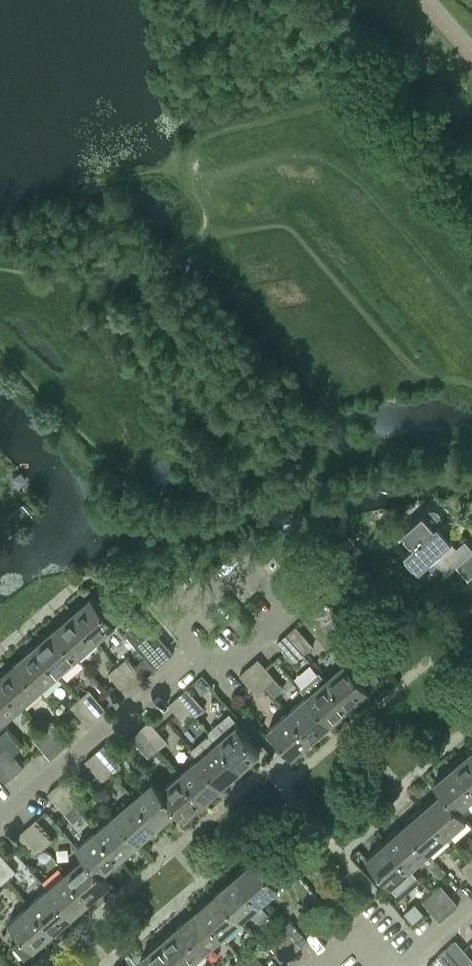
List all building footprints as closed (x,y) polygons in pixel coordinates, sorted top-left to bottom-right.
[(434,508),(429,508),(426,510),(402,530),(414,544),(403,553),(418,570),(433,558),(447,573),(471,551),(471,548),(464,539),(456,546),(437,525),(439,523),(441,520),(442,516),(441,513),(438,510),(434,508)] [(0,521),(0,530),(6,537),(14,530),(4,518),(0,521)] [(349,532),(344,535),(350,542),(354,538),(349,532)] [(356,540),(347,547),(355,556),(364,548),(356,540)] [(456,565),(449,571),(454,576),(461,571),(456,565)] [(96,639),(128,611),(110,591),(98,601),(93,595),(73,612),(96,639)] [(77,655),(96,639),(73,612),(54,628),(77,655)] [(155,667),(173,652),(142,616),(124,631),(145,656),(135,665),(128,656),(118,665),(135,684),(155,667)] [(304,654),(313,646),(295,626),(286,634),(304,654)] [(58,671),(77,655),(54,628),(35,644),(58,671)] [(294,662),(304,654),(286,634),(277,642),(294,662)] [(40,687),(58,671),(35,644),(16,661),(40,687)] [(379,683),(368,669),(352,651),(341,661),(344,664),(326,679),(349,706),(367,690),(369,692),(379,683)] [(266,686),(275,679),(257,659),(249,666),(266,686)] [(40,687),(16,661),(0,674),(0,680),(21,704),(40,687)] [(127,692),(135,684),(118,665),(110,672),(127,692)] [(257,695),(266,686),(249,666),(239,675),(257,695)] [(349,706),(326,679),(318,670),(299,687),(307,696),(330,722),(349,706)] [(21,704),(0,680),(0,718),(2,720),(21,704)] [(196,715),(204,708),(187,688),(179,695),(196,715)] [(98,717),(107,709),(90,689),(81,697),(98,717)] [(186,723),(196,715),(179,695),(169,703),(186,723)] [(312,738),(330,722),(307,696),(289,712),(312,738)] [(89,725),(98,717),(81,697),(72,705),(89,725)] [(292,756),(312,738),(289,712),(269,729),(292,756)] [(242,768),(261,751),(230,715),(220,723),(219,722),(209,730),(211,733),(242,768)] [(158,748),(167,740),(150,720),(140,728),(158,748)] [(60,750),(70,741),(53,721),(43,730),(60,750)] [(148,756),(158,748),(140,728),(131,736),(148,756)] [(51,757),(60,750),(43,730),(34,738),(51,757)] [(223,784),(242,768),(211,733),(192,749),(199,757),(223,784)] [(113,772),(122,764),(104,744),(95,752),(113,772)] [(24,765),(7,745),(0,751),(0,755),(15,773),(24,765)] [(454,766),(471,787),(471,750),(454,766)] [(104,780),(113,772),(95,752),(86,760),(104,780)] [(15,773),(0,755),(0,774),(6,781),(15,773)] [(204,800),(223,784),(199,757),(180,773),(204,800)] [(471,798),(471,787),(454,766),(435,782),(442,791),(443,790),(459,809),(471,798)] [(185,817),(204,800),(180,773),(162,789),(161,789),(177,808),(185,817)] [(76,804),(85,797),(67,776),(58,784),(76,804)] [(161,789),(162,789),(154,780),(134,797),(158,825),(177,808),(161,789)] [(66,812),(76,804),(58,784),(49,792),(66,812)] [(459,809),(443,790),(442,791),(423,808),(447,835),(467,818),(459,809)] [(139,841),(158,825),(134,797),(115,814),(139,841)] [(428,851),(447,835),(423,808),(404,824),(428,851)] [(122,856),(139,841),(115,814),(98,829),(122,856)] [(45,846),(54,838),(37,818),(28,826),(45,846)] [(409,868),(428,851),(404,824),(385,840),(409,868)] [(36,854),(45,846),(28,826),(18,834),(36,854)] [(102,873),(102,872),(122,856),(98,829),(78,846),(85,855),(86,854),(102,873)] [(416,875),(409,868),(385,840),(366,857),(390,884),(396,892),(416,875)] [(266,870),(276,862),(264,848),(253,857),(255,859),(236,875),(260,902),(279,886),(266,870)] [(8,878),(17,871),(14,868),(6,859),(0,851),(0,869),(8,878)] [(102,872),(102,873),(86,854),(85,855),(67,871),(91,898),(110,882),(102,872)] [(468,860),(459,868),(471,883),(471,864),(468,860)] [(8,878),(0,869),(0,885),(8,878)] [(72,914),(91,898),(67,871),(48,887),(72,914)] [(260,902),(236,875),(218,891),(241,919),(251,910),(260,920),(269,913),(260,902)] [(449,913),(458,905),(440,885),(431,893),(449,913)] [(54,931),(72,914),(48,887),(30,903),(54,931)] [(223,935),(241,919),(218,891),(199,907),(223,935)] [(440,921),(449,913),(431,893),(422,901),(440,921)] [(34,947),(54,931),(30,903),(10,920),(23,936),(13,944),(25,958),(36,949),(34,947)] [(415,903),(405,912),(413,920),(423,912),(415,903)] [(204,951),(223,935),(199,907),(180,924),(204,951)] [(299,947),(308,939),(291,919),(281,927),(299,947)] [(204,951),(180,924),(162,940),(184,965),(187,965),(204,951)] [(290,955),(299,947),(281,927),(272,935),(290,955)] [(471,959),(455,939),(446,946),(463,965),(464,965),(471,959)] [(162,940),(142,957),(149,965),(150,965),(151,965),(184,965),(162,940)] [(446,946),(436,955),(446,965),(463,965),(446,946)] [(253,952),(244,959),(250,965),(265,965),(253,952)]
